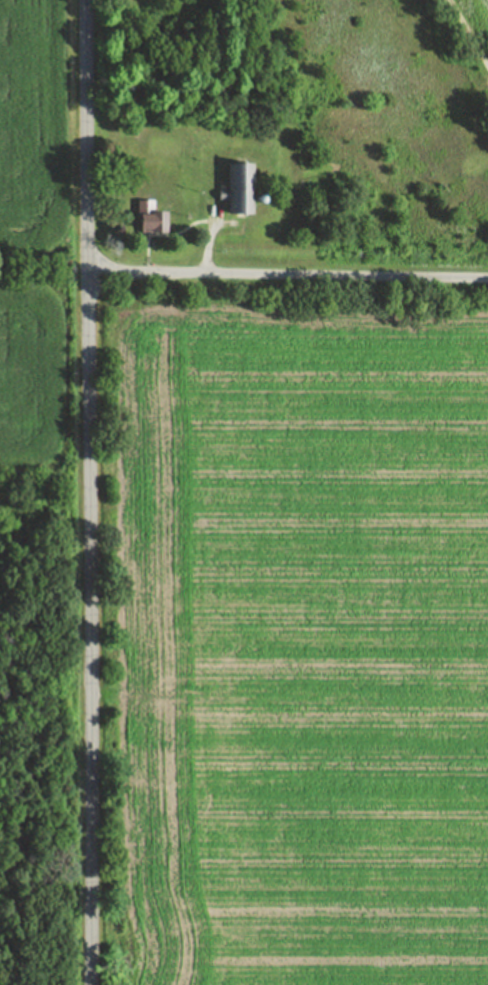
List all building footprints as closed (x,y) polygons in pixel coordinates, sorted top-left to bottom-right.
[(253,213),(253,162),(227,162),(227,190),(218,189),(218,196),(227,196),(226,213),(253,213)] [(139,231),(139,214),(136,214),(136,201),(153,201),(153,211),(165,211),(165,232),(139,231)]
